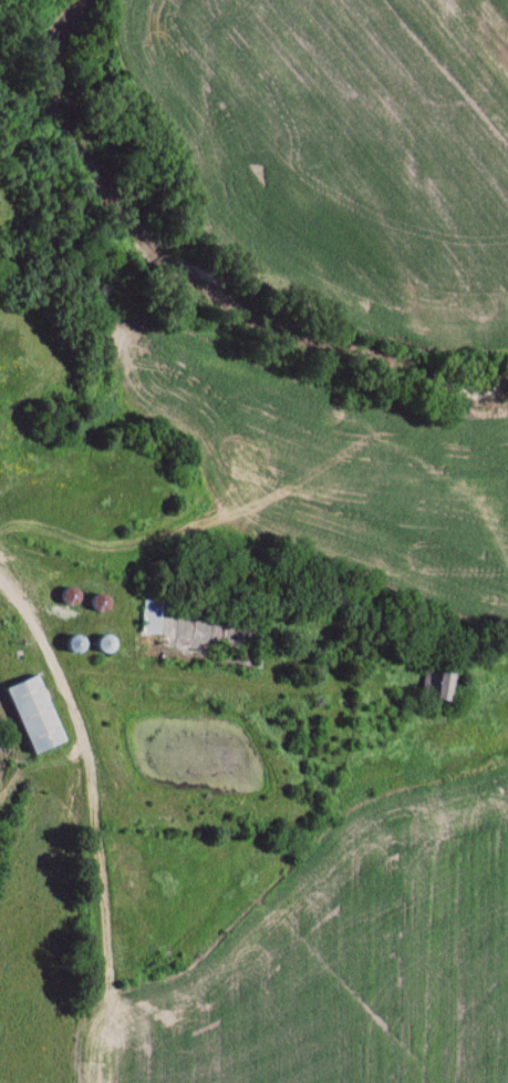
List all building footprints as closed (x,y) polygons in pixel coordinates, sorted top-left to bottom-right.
[(165,635),(165,596),(145,595),(145,634),(165,635)] [(431,671),(431,697),(447,697),(447,702),(461,702),(461,671),(431,671)] [(73,743),(45,676),(13,690),(41,756),(73,743)]
